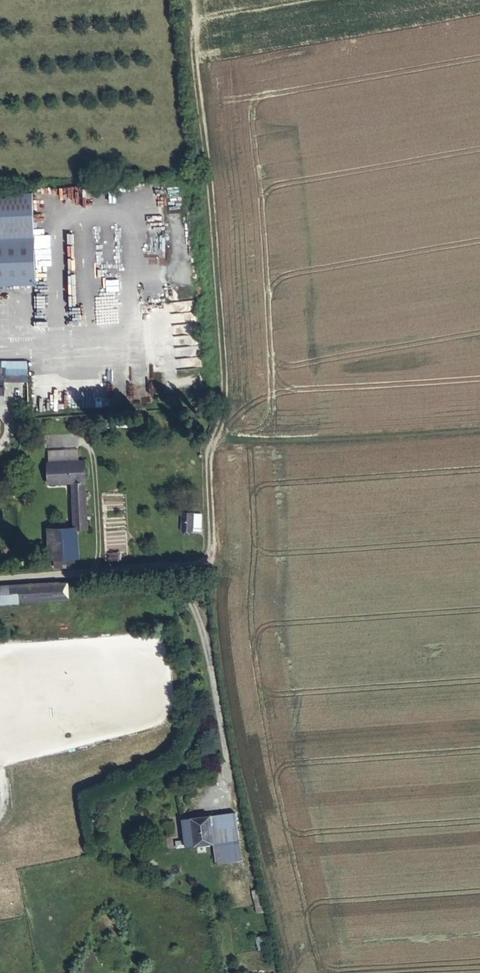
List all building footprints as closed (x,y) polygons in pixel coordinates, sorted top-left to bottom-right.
[(0,195),(0,285),(36,284),(34,193),(0,195)] [(5,367),(4,381),(22,381),(22,367),(5,367)] [(49,463),(78,462),(78,450),(48,451),(49,463)] [(85,461),(78,462),(49,463),(47,463),(48,483),(72,483),(74,528),(88,528),(85,482),(86,482),(85,461)] [(200,527),(201,515),(193,514),(193,513),(183,513),(182,530),(192,530),(192,527),(200,527)] [(76,557),(74,528),(51,529),(52,558),(76,557)] [(0,586),(0,602),(68,598),(67,582),(0,586)] [(235,812),(210,816),(213,843),(239,840),(235,812)] [(213,843),(210,816),(182,819),(186,846),(213,843)] [(239,840),(213,843),(216,863),(241,859),(239,840)]
